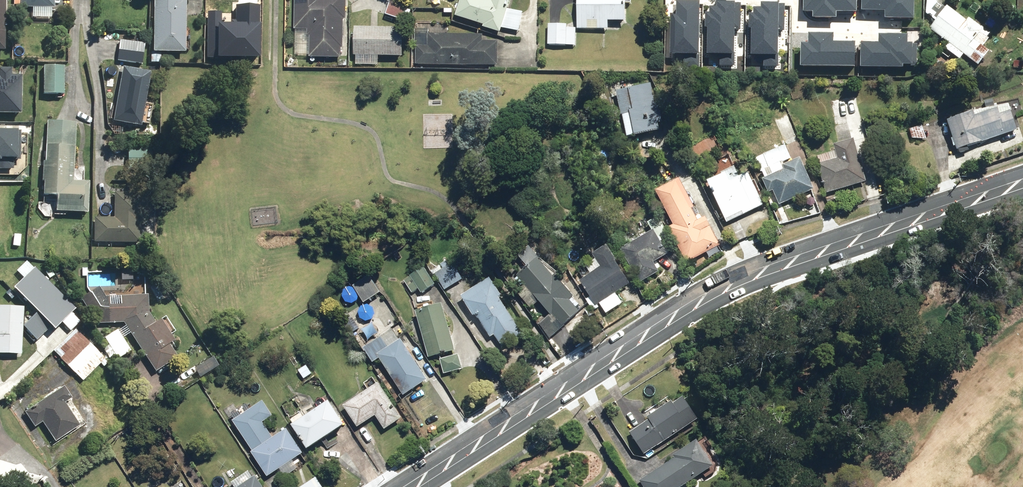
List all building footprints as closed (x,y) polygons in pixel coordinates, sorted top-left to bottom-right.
[(154,50),(187,51),(187,0),(155,0),(154,50)] [(296,29),(297,29),(296,55),(311,55),(311,57),(343,57),(343,56),(347,56),(348,0),(296,0),(296,29)] [(387,14),(408,21),(414,4),(401,0),(392,0),(387,14)] [(514,0),(495,0),(494,1),(491,0),(463,0),(458,15),(487,25),(486,27),(503,33),(505,28),(511,9),(514,0)] [(579,29),(611,29),(611,21),(629,21),(629,0),(580,0),(579,29)] [(699,0),(677,0),(677,15),(672,15),(671,52),(684,52),(684,66),(698,66),(699,0)] [(803,9),(813,10),(813,16),(835,16),(835,10),(856,10),(856,0),(803,0),(803,9)] [(862,8),(886,9),(886,16),(914,17),(914,0),(862,0),(862,8)] [(982,66),(993,51),(991,49),(995,44),(991,40),(992,39),(990,37),(993,33),(972,17),(970,21),(949,5),(948,7),(939,0),(930,0),(928,13),(938,20),(932,28),(952,43),(948,48),(963,59),(967,54),(982,66)] [(716,7),(708,7),(708,11),(706,11),(706,53),(719,53),(718,64),(732,64),(733,29),(738,29),(739,3),(733,3),(733,2),(716,1),(716,7)] [(762,8),(754,7),(754,12),(751,12),(751,53),(764,53),(764,65),(778,65),(778,29),(784,29),(784,3),(779,3),(779,2),(762,2),(762,8)] [(259,56),(260,5),(237,4),(237,22),(221,22),(222,11),(209,10),(208,55),(259,56)] [(525,11),(511,9),(505,28),(521,31),(525,11)] [(568,24),(550,24),(549,45),(577,46),(577,28),(568,28),(568,24)] [(406,28),(357,26),(356,54),(358,54),(358,64),(380,65),(380,55),(405,56),(406,28)] [(417,45),(417,64),(500,65),(500,41),(484,40),(484,34),(429,33),(429,45),(417,45)] [(828,65),(854,65),(855,42),(833,41),(833,33),(809,33),(809,43),(800,43),(800,65),(828,65)] [(861,41),(860,65),(916,66),(916,42),(907,42),(907,34),(879,33),(879,42),(861,41)] [(119,40),(116,60),(143,64),(146,43),(119,40)] [(65,65),(45,65),(45,93),(65,93),(65,65)] [(153,71),(125,66),(119,99),(115,99),(111,119),(143,125),(153,71)] [(23,113),(23,75),(12,75),(12,68),(0,67),(0,113),(23,113)] [(654,83),(619,91),(629,137),(663,129),(662,123),(666,122),(661,102),(658,102),(654,83)] [(851,96),(831,100),(838,134),(858,130),(851,96)] [(950,120),(960,150),(1021,130),(1015,111),(1004,114),(1002,108),(979,116),(977,111),(950,120)] [(75,181),(77,122),(46,120),(44,181),(46,181),(45,195),(59,196),(58,211),(90,212),(91,181),(75,181)] [(924,125),(911,129),(914,139),(928,139),(924,125)] [(14,167),(14,158),(20,158),(21,129),(0,128),(0,167),(14,167)] [(870,181),(857,138),(837,144),(841,158),(820,164),(828,193),(870,181)] [(768,178),(788,169),(786,165),(787,165),(786,162),(793,158),(787,145),(756,158),(762,172),(765,171),(768,178)] [(781,205),(817,189),(811,175),(812,174),(805,157),(787,165),(786,165),(788,169),(768,178),(765,180),(771,193),(775,191),(781,205)] [(710,181),(729,222),(767,206),(752,172),(742,177),(738,166),(724,172),(725,174),(710,181)] [(681,181),(660,191),(676,225),(671,228),(688,263),(722,247),(707,217),(700,221),(681,181)] [(95,241),(142,242),(142,193),(115,192),(115,217),(95,217),(95,241)] [(672,237),(663,220),(652,225),(655,231),(623,247),(641,282),(661,272),(656,262),(670,255),(664,242),(672,237)] [(618,293),(632,284),(618,260),(619,260),(610,245),(596,254),(604,267),(582,280),(597,305),(601,303),(618,293)] [(542,258),(532,246),(520,256),(530,267),(541,258),(542,258)] [(465,279),(452,258),(434,269),(446,290),(465,279)] [(556,276),(541,258),(530,267),(520,276),(521,277),(518,280),(524,286),(518,291),(533,309),(542,301),(554,316),(552,317),(551,315),(540,324),(552,338),(567,325),(567,324),(582,311),(572,300),(576,296),(558,275),(556,276)] [(36,269),(28,261),(18,271),(26,279),(36,269)] [(438,284),(426,266),(405,280),(413,293),(420,288),(423,293),(438,284)] [(77,309),(36,268),(36,269),(26,279),(16,288),(39,311),(25,326),(39,340),(54,326),(57,328),(77,309)] [(123,269),(122,279),(133,280),(134,270),(123,269)] [(371,275),(355,285),(366,304),(383,293),(371,275)] [(504,295),(492,277),(463,297),(478,318),(479,317),(493,337),(496,335),(504,348),(526,333),(502,297),(504,295)] [(81,298),(98,323),(125,322),(157,371),(179,357),(171,343),(176,340),(172,334),(176,331),(166,316),(157,322),(150,311),(149,294),(107,296),(100,285),(81,298)] [(601,303),(608,313),(624,303),(618,293),(601,303)] [(457,350),(445,303),(419,310),(431,357),(457,350)] [(25,307),(0,305),(0,353),(22,354),(25,307)] [(106,358),(76,329),(54,351),(61,357),(60,358),(75,373),(76,372),(84,380),(106,358)] [(132,351),(119,329),(106,337),(119,358),(132,351)] [(430,379),(403,338),(390,347),(383,336),(365,348),(375,362),(381,358),(405,395),(430,379)] [(464,369),(460,354),(442,359),(446,374),(464,369)] [(211,358),(195,368),(200,378),(217,368),(211,358)] [(405,418),(382,382),(346,406),(360,427),(378,416),(387,430),(405,418)] [(74,398),(66,386),(25,412),(36,427),(44,422),(57,442),(81,426),(66,402),(74,398)] [(670,395),(644,413),(650,421),(631,434),(646,455),(701,415),(686,394),(675,402),(670,395)] [(253,452),(270,477),(305,453),(289,428),(276,437),(266,422),(276,415),(266,401),(235,421),(255,451),(253,452)] [(349,425),(333,401),(295,426),(311,449),(349,425)] [(704,436),(641,479),(647,486),(681,486),(720,461),(704,436)] [(241,486),(267,486),(259,475),(241,486)] [(318,478),(304,486),(324,486),(318,478)]
